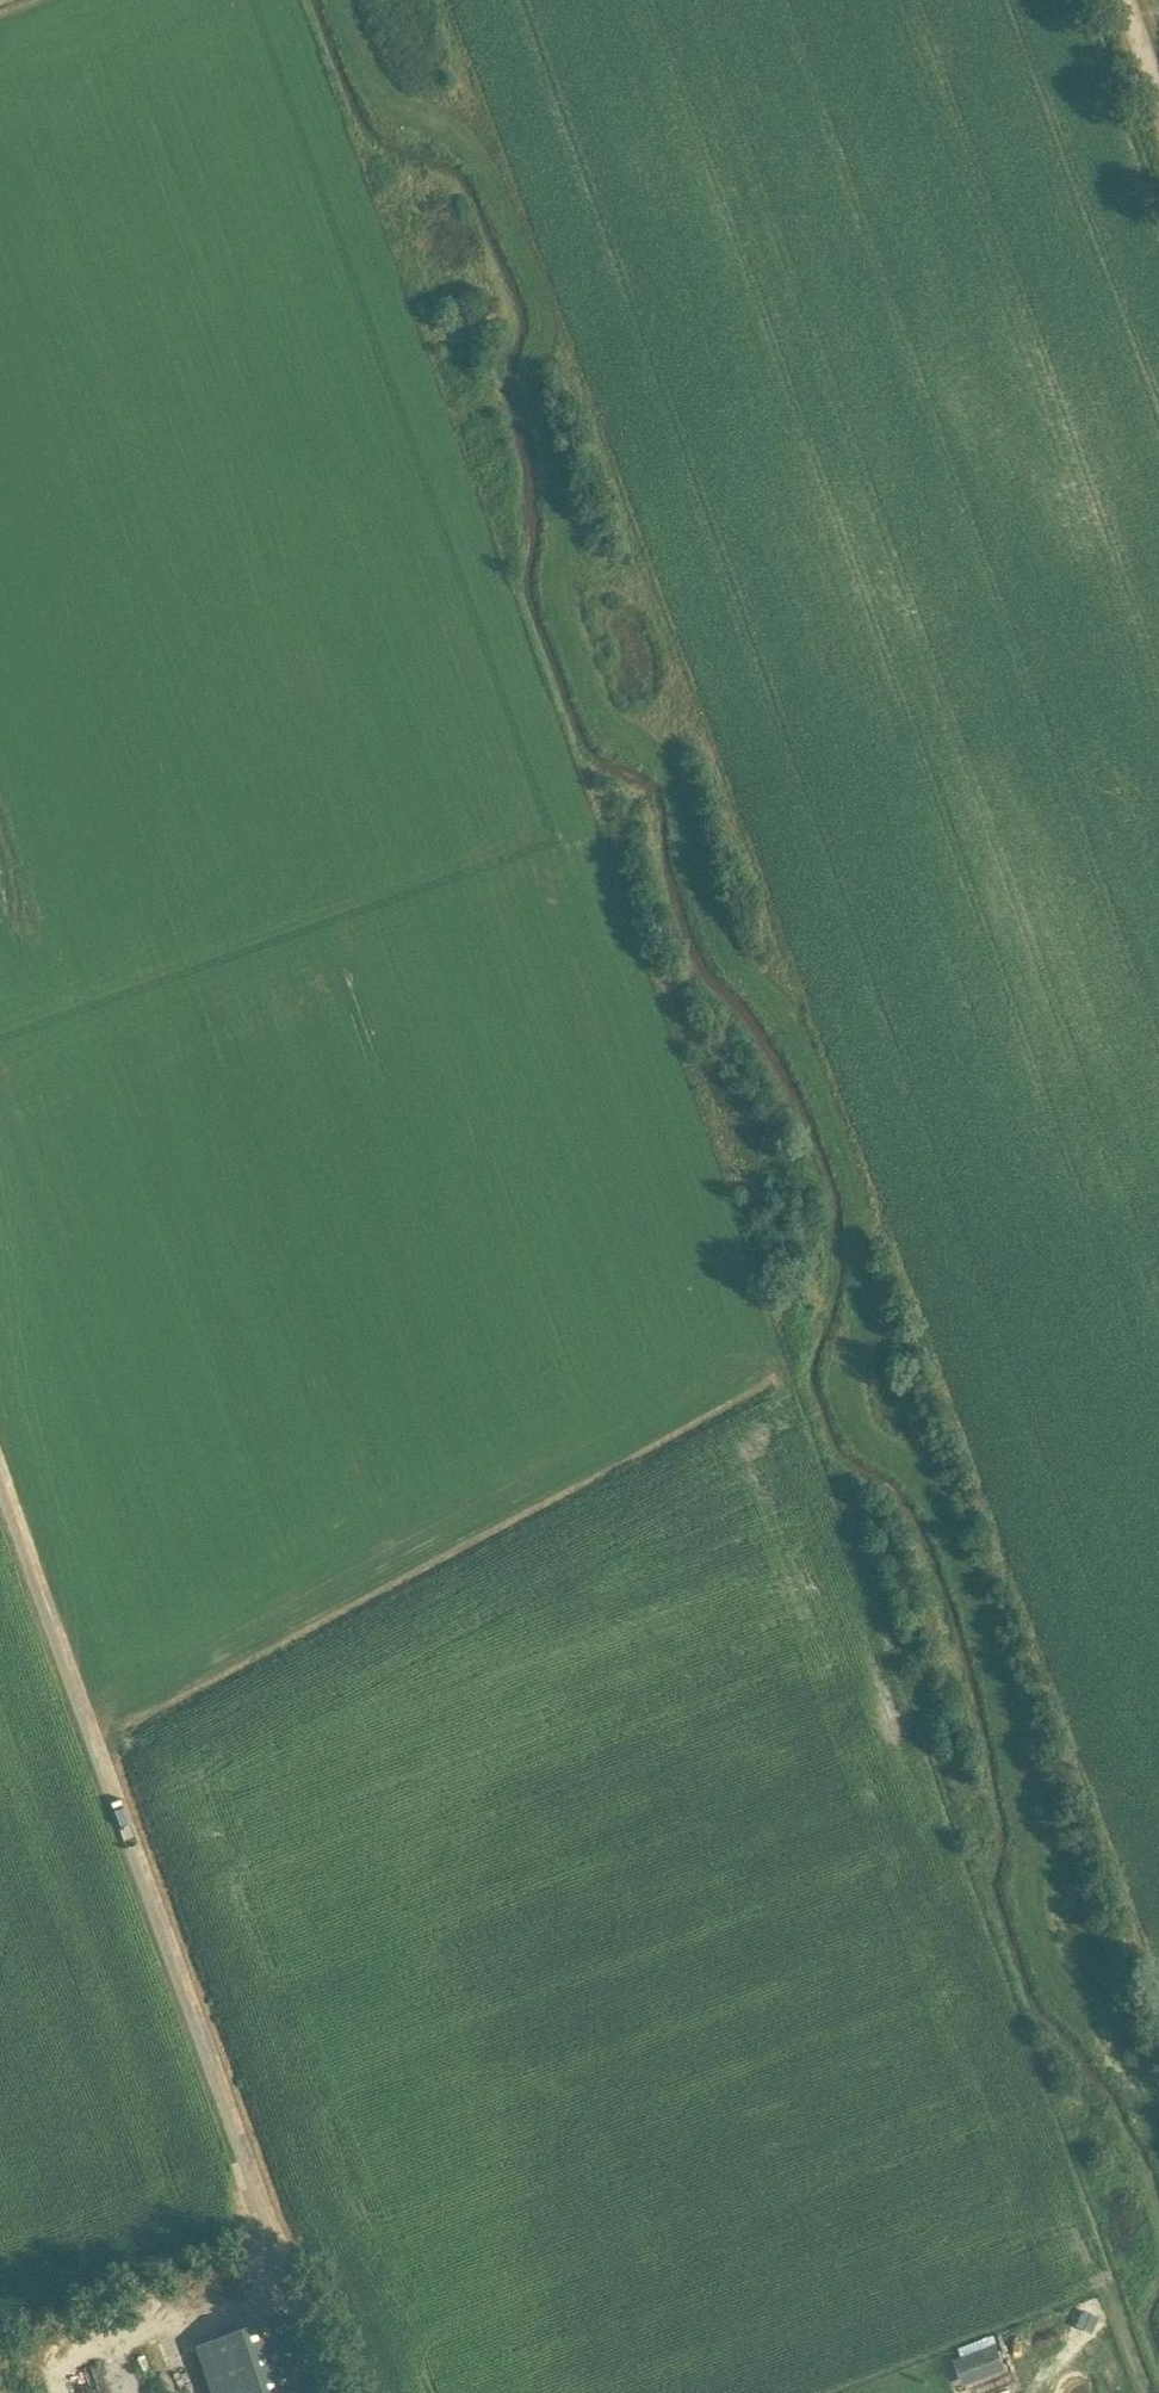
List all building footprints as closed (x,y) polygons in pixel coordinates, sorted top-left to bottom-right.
[(1099,2318),(1084,2312),(1076,2327),(1091,2334),(1099,2318)] [(214,2392),(315,2392),(289,2316),(198,2347),(214,2392)] [(996,2345),(953,2362),(963,2386),(1004,2371),(996,2345)]
